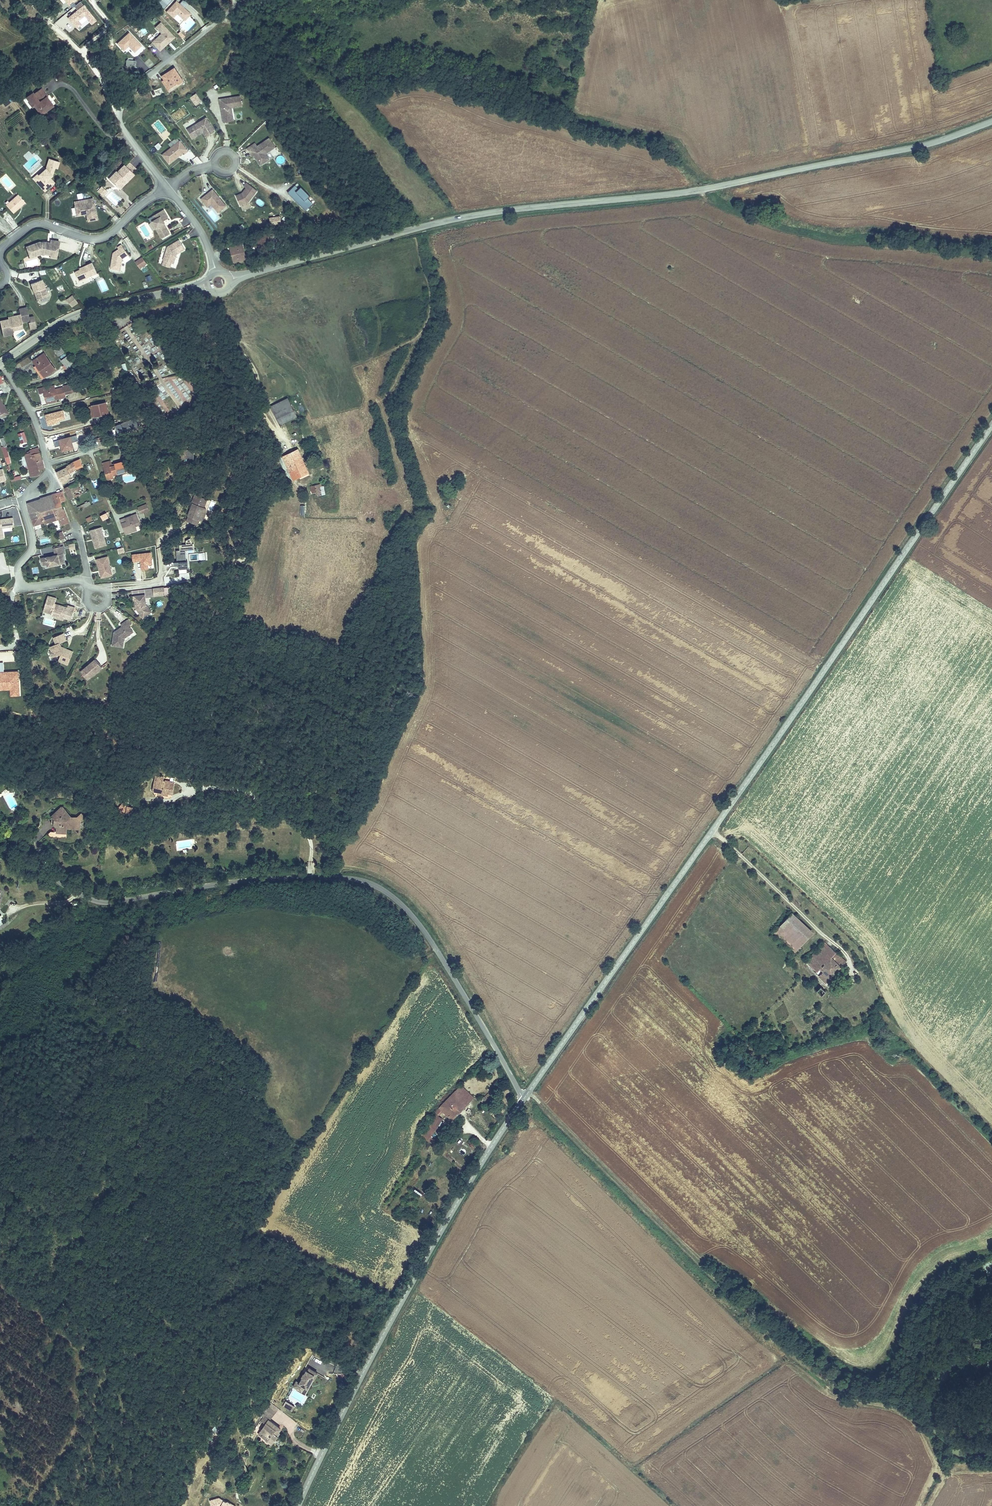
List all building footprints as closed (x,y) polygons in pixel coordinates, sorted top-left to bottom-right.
[(191,14),(176,1),(167,12),(173,18),(177,14),(184,21),(191,14)] [(174,37),(161,23),(156,27),(162,33),(152,43),(160,51),(174,37)] [(141,46),(129,33),(117,44),(124,51),(129,46),(134,52),(141,46)] [(162,76),(165,80),(169,87),(178,82),(179,84),(183,81),(175,68),(162,76)] [(169,87),(165,80),(163,82),(169,92),(180,85),(179,84),(178,82),(169,87)] [(45,97),(46,96),(39,88),(26,98),(33,107),(34,106),(41,115),(52,106),(45,97)] [(200,102),(195,94),(190,98),(195,105),(200,102)] [(241,106),(240,96),(219,100),(222,123),(229,121),(228,114),(231,114),(230,108),(241,106)] [(210,126),(205,118),(189,128),(194,136),(202,131),(210,126)] [(214,132),(210,126),(202,131),(205,137),(214,132)] [(194,136),(189,128),(186,130),(191,138),(194,136)] [(274,148),(268,139),(256,147),(254,144),(246,149),(251,156),(252,155),(254,158),(256,157),(259,162),(263,163),(268,160),(264,154),(274,148)] [(168,164),(183,152),(184,154),(187,151),(179,141),(161,155),(168,164)] [(28,161),(24,165),(30,172),(39,163),(28,151),(23,156),(28,161)] [(183,160),(192,164),(195,155),(187,152),(183,160)] [(259,162),(256,157),(254,158),(259,165),(263,163),(259,162)] [(59,162),(49,158),(46,168),(42,171),(34,179),(45,191),(54,182),(50,178),(52,175),(51,174),(52,171),(53,172),(55,168),(57,168),(59,162)] [(136,169),(129,162),(126,165),(133,173),(136,169)] [(123,163),(108,179),(119,189),(134,174),(133,173),(126,165),(123,163)] [(41,170),(33,178),(34,179),(42,171),(41,170)] [(256,191),(245,183),(243,187),(245,188),(241,194),(235,196),(239,206),(248,202),(256,191)] [(102,186),(97,191),(101,194),(105,189),(102,186)] [(309,197),(300,187),(298,190),(294,186),(286,193),(291,198),(293,197),(295,198),(293,200),(297,204),(299,203),(306,209),(311,204),(306,199),(309,197)] [(225,206),(212,190),(208,193),(209,194),(208,195),(207,194),(200,199),(205,205),(208,202),(210,204),(217,213),(225,206)] [(18,194),(6,205),(13,213),(25,202),(18,194)] [(97,219),(93,198),(74,202),(76,216),(86,214),(88,221),(97,219)] [(306,209),(299,203),(297,204),(304,211),(306,209)] [(163,209),(153,215),(155,219),(153,221),(157,228),(156,228),(156,229),(162,238),(170,234),(166,227),(165,227),(163,224),(164,224),(165,223),(164,221),(168,218),(163,209)] [(270,226),(281,225),(280,216),(269,217),(270,226)] [(270,234),(257,238),(259,246),(272,243),(270,234)] [(40,242),(26,247),(30,258),(35,256),(35,255),(41,253),(44,253),(50,254),(51,254),(53,253),(57,253),(59,241),(50,240),(50,244),(47,243),(47,242),(46,242),(42,242),(40,242)] [(168,247),(163,260),(164,260),(171,263),(172,263),(175,255),(177,253),(178,253),(185,249),(179,240),(168,247)] [(229,243),(231,251),(233,251),(233,253),(232,253),(233,259),(238,258),(239,261),(246,259),(241,240),(229,243)] [(113,255),(110,268),(120,270),(122,258),(128,254),(121,244),(117,247),(119,249),(119,250),(115,253),(115,255),(113,255)] [(140,268),(147,263),(143,257),(136,262),(140,268)] [(80,269),(75,272),(79,281),(97,273),(92,263),(83,267),(84,268),(80,269)] [(41,279),(31,283),(34,291),(35,291),(39,299),(47,296),(41,279)] [(77,301),(73,295),(67,299),(72,306),(77,301)] [(27,308),(19,309),(20,315),(21,322),(29,320),(27,308)] [(8,317),(8,319),(0,321),(0,323),(3,336),(13,334),(12,327),(22,324),(21,322),(20,315),(8,317)] [(64,351),(60,346),(54,351),(58,356),(64,351)] [(30,356),(34,361),(44,354),(41,349),(30,356)] [(64,351),(58,356),(68,369),(74,365),(64,351)] [(44,354),(34,361),(36,365),(44,377),(55,370),(44,354)] [(44,377),(36,365),(34,367),(42,379),(44,377)] [(172,382),(174,385),(176,384),(184,400),(191,397),(183,381),(179,383),(177,379),(172,382)] [(43,393),(46,401),(55,399),(66,396),(63,386),(49,390),(48,389),(48,386),(38,389),(39,394),(43,393)] [(297,416),(288,398),(271,406),(280,425),(297,416)] [(92,406),(95,416),(108,413),(106,403),(92,406)] [(59,422),(59,420),(66,418),(64,410),(45,415),(48,425),(59,422)] [(141,429),(137,418),(121,424),(123,429),(128,427),(129,432),(141,429)] [(17,434),(20,440),(26,438),(24,432),(17,434)] [(74,448),(73,442),(79,441),(77,435),(54,441),(55,447),(61,445),(63,451),(74,448)] [(44,468),(38,448),(33,449),(33,453),(25,455),(30,477),(36,476),(34,470),(39,469),(44,468)] [(194,465),(194,451),(180,450),(180,465),(194,465)] [(290,482),(293,480),(286,464),(301,457),(297,450),(279,459),(290,482)] [(286,464),(293,480),(309,473),(301,457),(286,464)] [(65,469),(57,473),(62,482),(71,477),(69,473),(77,469),(83,466),(80,459),(75,461),(65,468),(65,469)] [(112,467),(112,465),(111,461),(103,463),(107,480),(114,478),(114,475),(113,473),(117,472),(118,474),(127,471),(125,464),(124,461),(115,464),(116,466),(112,467)] [(77,483),(76,479),(69,483),(70,486),(65,488),(68,494),(71,492),(74,497),(80,493),(76,484),(77,483)] [(321,484),(311,487),(312,493),(316,492),(317,496),(321,495),(319,487),(321,486),(321,484)] [(52,495),(54,503),(60,501),(61,502),(65,501),(62,492),(52,495)] [(54,503),(52,495),(40,499),(41,500),(36,502),(37,508),(43,506),(43,507),(54,503)] [(202,515),(201,512),(200,511),(203,503),(193,499),(189,507),(190,508),(185,518),(195,522),(196,523),(199,521),(202,515)] [(60,501),(54,503),(57,512),(62,510),(61,502),(60,501)] [(58,519),(55,512),(57,512),(54,503),(43,507),(43,506),(37,508),(36,502),(28,504),(33,520),(39,518),(42,517),(44,524),(58,519)] [(147,505),(139,508),(140,513),(149,510),(147,505)] [(62,510),(57,512),(55,512),(58,519),(59,523),(60,526),(69,523),(64,509),(62,510)] [(127,521),(122,523),(126,534),(136,530),(135,526),(140,524),(138,519),(133,521),(131,516),(126,518),(127,521)] [(3,539),(2,529),(14,527),(13,518),(0,520),(0,539),(3,539)] [(193,527),(195,522),(185,518),(184,523),(193,527)] [(91,530),(95,548),(106,546),(101,528),(91,530)] [(186,568),(184,550),(194,549),(193,543),(190,544),(192,542),(190,538),(185,540),(186,544),(179,544),(179,550),(176,550),(177,562),(174,562),(174,565),(179,565),(179,569),(186,568)] [(59,564),(58,559),(62,558),(62,554),(63,553),(62,546),(53,548),(54,555),(51,556),(51,557),(48,557),(47,556),(40,558),(41,565),(46,564),(47,566),(59,564)] [(99,570),(100,570),(102,577),(112,575),(107,557),(96,559),(99,570)] [(164,594),(163,587),(152,588),(153,596),(164,594)] [(145,604),(144,595),(132,596),(132,601),(134,601),(134,605),(135,605),(136,607),(135,608),(142,618),(147,614),(145,611),(148,608),(145,604)] [(71,619),(74,607),(67,605),(66,607),(57,604),(56,606),(53,606),(54,604),(56,598),(47,596),(43,611),(51,614),(51,615),(54,616),(56,616),(63,615),(66,616),(66,618),(71,619)] [(128,626),(124,621),(120,624),(121,626),(116,630),(117,631),(115,632),(113,632),(111,645),(122,647),(123,638),(132,632),(128,626)] [(66,664),(72,652),(66,649),(65,652),(60,650),(60,648),(60,646),(59,643),(65,640),(62,633),(52,637),(55,644),(49,646),(53,656),(58,654),(60,655),(57,660),(66,664)] [(89,677),(101,667),(94,659),(89,663),(90,664),(88,666),(87,665),(82,669),(89,677)] [(89,677),(82,669),(79,671),(86,679),(89,677)] [(155,776),(153,791),(158,791),(157,793),(167,795),(168,793),(172,794),(174,784),(170,783),(170,782),(165,781),(165,782),(162,782),(163,778),(155,776)] [(52,816),(55,820),(58,820),(58,819),(59,818),(59,817),(61,816),(62,816),(64,817),(65,818),(66,819),(68,819),(68,816),(71,817),(62,808),(52,816)] [(77,817),(71,817),(73,819),(80,820),(80,822),(85,817),(81,813),(77,817)] [(58,820),(55,820),(55,825),(58,825),(57,832),(66,833),(67,828),(67,825),(75,826),(75,829),(79,829),(80,822),(80,820),(73,819),(71,817),(68,816),(68,819),(66,819),(65,818),(64,817),(62,816),(61,816),(59,817),(59,818),(58,819),(58,820)] [(778,928),(784,933),(797,918),(792,913),(778,928)] [(780,937),(794,951),(812,932),(797,918),(784,933),(780,937)] [(780,937),(784,933),(778,928),(774,932),(780,937)] [(826,983),(846,962),(825,942),(814,953),(819,957),(811,965),(818,971),(821,967),(825,970),(822,974),(819,976),(826,983)] [(807,961),(811,965),(819,957),(814,953),(807,961)] [(823,996),(827,992),(822,987),(818,991),(823,996)] [(461,1084),(455,1090),(468,1103),(475,1097),(461,1084)] [(424,1131),(421,1129),(420,1128),(417,1133),(432,1143),(432,1142),(435,1139),(431,1136),(442,1118),(438,1116),(443,1111),(452,1120),(468,1103),(455,1090),(433,1113),(435,1114),(424,1131)] [(484,1096),(481,1099),(483,1102),(486,1099),(488,1100),(492,1096),(489,1092),(485,1096),(484,1096)] [(460,1164),(472,1151),(461,1141),(449,1154),(460,1164)] [(302,1391),(304,1387),(307,1388),(312,1379),(314,1380),(317,1374),(309,1369),(308,1372),(306,1375),(304,1375),(304,1374),(302,1377),(303,1378),(300,1384),(296,1382),(294,1387),(297,1388),(302,1391)] [(302,1391),(297,1388),(296,1390),(305,1395),(314,1380),(312,1379),(307,1388),(304,1387),(302,1391)] [(281,1431),(269,1423),(278,1409),(269,1403),(260,1416),(268,1422),(260,1433),(268,1438),(267,1441),(265,1443),(272,1447),(278,1438),(277,1437),(281,1431)] [(268,1438),(260,1433),(258,1435),(267,1441),(268,1438)] [(229,1502),(227,1502),(220,1498),(211,1500),(213,1505),(236,1505),(229,1502)]
